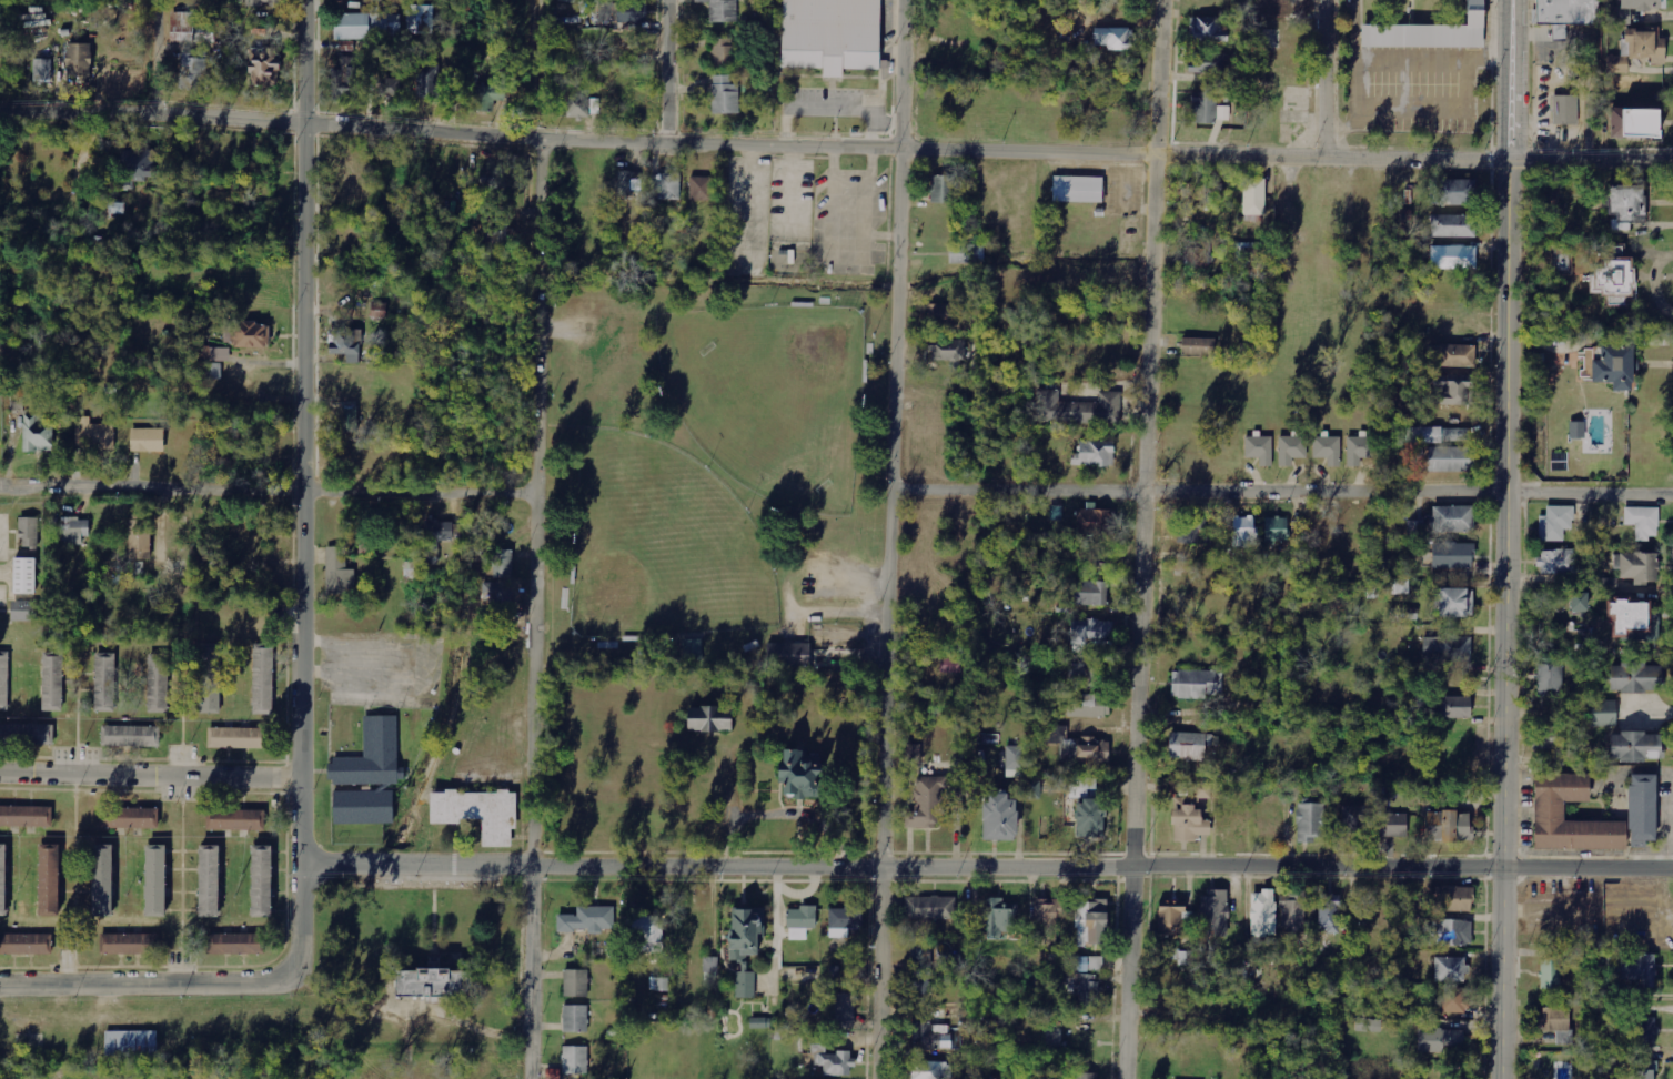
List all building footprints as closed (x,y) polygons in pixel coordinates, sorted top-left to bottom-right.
[(696,3),(709,3),(710,23),(737,22),(736,0),(696,0),(696,3)] [(781,69),(822,69),(822,78),(842,78),(842,70),(879,70),(880,0),(782,0),(781,69)] [(1361,48),(1483,49),(1483,0),(1468,0),(1468,27),(1361,26),(1361,48)] [(1536,25),(1601,24),(1600,0),(1536,0),(1536,25)] [(1664,0),(1617,0),(1617,9),(1609,9),(1609,25),(1630,25),(1630,11),(1664,11),(1664,0)] [(646,3),(600,4),(601,23),(646,23),(646,3)] [(435,6),(409,5),(408,34),(435,34),(435,6)] [(196,13),(173,12),(172,41),(213,42),(214,22),(196,21),(196,13)] [(334,39),(402,39),(402,14),(334,14),(334,39)] [(1190,42),(1228,43),(1228,30),(1223,30),(1223,18),(1191,17),(1190,42)] [(1566,41),(1567,25),(1553,25),(1552,40),(1566,41)] [(1664,58),(1665,41),(1659,40),(1659,28),(1645,27),(1645,32),(1622,32),(1622,57),(1606,57),(1606,74),(1629,74),(1629,58),(1664,58)] [(1093,47),(1137,49),(1137,30),(1094,28),(1093,47)] [(733,38),(712,39),(713,68),(734,67),(733,38)] [(92,45),(67,44),(67,78),(91,78),(92,45)] [(181,53),(180,90),(208,91),(209,53),(181,53)] [(357,57),(340,57),(340,71),(332,71),(333,96),(358,95),(357,57)] [(52,83),(53,60),(35,59),(34,83),(52,83)] [(1222,74),(1222,62),(1197,61),(1197,74),(1222,74)] [(731,76),(712,76),(712,115),(740,114),(739,85),(731,85),(731,76)] [(401,79),(384,80),(384,95),(401,95),(401,79)] [(472,111),(494,112),(494,101),(505,101),(505,87),(473,86),(472,111)] [(1578,96),(1553,96),(1553,125),(1578,125),(1578,96)] [(567,116),(600,117),(601,99),(567,98),(567,116)] [(1230,121),(1230,107),(1218,107),(1218,121),(1230,121)] [(1656,140),(1656,112),(1610,111),(1609,139),(1656,140)] [(119,151),(119,187),(131,187),(131,180),(154,180),(154,150),(119,151)] [(479,161),(480,189),(506,188),(505,160),(479,161)] [(619,195),(642,196),(642,172),(619,172),(619,195)] [(680,200),(681,175),(652,174),(652,200),(680,200)] [(931,203),(955,203),(956,176),(931,176),(931,203)] [(690,201),(712,202),(713,177),(690,177),(690,201)] [(1102,204),(1103,178),(1053,177),(1052,203),(1102,204)] [(1243,216),(1265,216),(1266,179),(1243,179),(1243,216)] [(1435,180),(1435,205),(1475,206),(1476,181),(1435,180)] [(1612,231),(1631,231),(1631,217),(1643,217),(1644,188),(1607,188),(1607,214),(1612,214),(1612,231)] [(1430,238),(1474,238),(1475,216),(1431,216),(1430,238)] [(502,232),(489,232),(489,247),(503,246),(502,232)] [(1191,267),(1210,266),(1209,242),(1190,243),(1191,267)] [(1237,265),(1253,265),(1252,243),(1236,244),(1237,265)] [(1476,270),(1476,247),(1430,247),(1430,270),(1476,270)] [(1570,248),(1554,249),(1554,272),(1570,272),(1570,248)] [(388,304),(373,303),(372,318),(387,319),(388,304)] [(270,348),(269,324),(234,324),(235,349),(270,348)] [(362,330),(333,329),(333,355),(348,355),(347,364),(361,364),(362,330)] [(1181,347),(1215,348),(1215,340),(1182,338),(1181,347)] [(928,362),(966,361),(965,340),(938,341),(938,346),(928,347),(928,362)] [(1430,345),(1430,367),(1474,368),(1474,345),(1430,345)] [(1632,346),(1599,345),(1598,360),(1590,360),(1589,381),(1611,382),(1611,390),(1631,390),(1632,346)] [(222,380),(223,362),(230,362),(231,348),(203,348),(202,379),(222,380)] [(1472,390),(1473,374),(1432,372),(1431,404),(1473,406),(1474,390),(1472,390)] [(1120,424),(1120,392),(1099,392),(1099,403),(1059,403),(1060,390),(1037,390),(1037,423),(1120,424)] [(339,431),(358,431),(358,408),(340,408),(339,431)] [(24,452),(54,451),(53,416),(23,417),(24,452)] [(78,448),(116,448),(116,424),(92,424),(92,417),(78,417),(78,448)] [(1570,438),(1585,438),(1585,421),(1570,421),(1570,438)] [(1470,427),(1405,428),(1405,443),(1471,442),(1470,427)] [(165,453),(165,429),(131,429),(131,452),(165,453)] [(1245,435),(1245,458),(1260,458),(1260,467),(1272,467),(1273,435),(1245,435)] [(1314,435),(1313,458),(1327,458),(1327,467),(1340,467),(1340,435),(1314,435)] [(1360,467),(1360,458),(1375,458),(1374,435),(1347,436),(1348,467),(1360,467)] [(1279,467),(1293,467),(1293,458),(1307,458),(1306,436),(1279,436),(1279,467)] [(1114,441),(1078,441),(1078,453),(1071,453),(1071,465),(1114,466),(1114,441)] [(1474,472),(1474,448),(1427,447),(1427,471),(1474,472)] [(1474,532),(1473,506),(1433,506),(1433,532),(1474,532)] [(1564,542),(1564,529),(1574,529),(1574,506),(1547,506),(1546,516),(1539,516),(1539,541),(1564,542)] [(1659,508),(1625,507),(1624,525),(1636,525),(1635,538),(1658,539),(1659,508)] [(1079,509),(1078,534),(1111,535),(1112,510),(1079,509)] [(1232,517),(1233,548),(1257,547),(1256,526),(1254,526),(1254,516),(1232,517)] [(21,548),(39,548),(38,517),(20,518),(21,548)] [(83,545),(84,537),(90,537),(91,518),(62,518),(61,545),(83,545)] [(1288,542),(1288,518),(1265,518),(1264,542),(1288,542)] [(130,520),(129,560),(151,560),(152,520),(130,520)] [(1425,539),(1424,520),(1407,520),(1408,539),(1425,539)] [(455,521),(423,521),(424,541),(431,541),(431,550),(423,550),(423,565),(439,565),(439,541),(455,541),(455,521)] [(1431,543),(1432,569),(1473,568),(1472,543),(1431,543)] [(348,547),(327,547),(327,593),(356,593),(356,569),(348,569),(348,547)] [(1577,550),(1538,549),(1537,573),(1577,574),(1577,550)] [(512,578),(512,551),(495,550),(494,578),(512,578)] [(1657,553),(1620,552),(1619,578),(1633,579),(1633,584),(1657,584),(1657,553)] [(37,594),(37,558),(14,558),(13,593),(37,594)] [(421,578),(421,562),(406,561),(405,578),(421,578)] [(1409,594),(1409,580),(1388,581),(1388,595),(1409,594)] [(1106,606),(1107,582),(1072,581),(1071,605),(1106,606)] [(512,583),(483,583),(483,603),(512,603),(512,583)] [(1382,584),(1367,584),(1367,599),(1382,599),(1382,584)] [(1473,589),(1437,589),(1437,617),(1473,617),(1473,589)] [(1587,593),(1571,593),(1570,612),(1587,612),(1587,593)] [(11,602),(11,622),(36,621),(35,601),(11,602)] [(1645,630),(1646,602),(1608,601),(1607,615),(1613,615),(1612,635),(1623,635),(1623,629),(1645,630)] [(1398,621),(1418,620),(1417,609),(1397,610),(1398,621)] [(1113,621),(1070,620),(1070,641),(1112,642),(1113,621)] [(1471,637),(1423,638),(1424,663),(1471,662),(1471,637)] [(702,639),(683,640),(684,661),(703,661),(702,639)] [(810,666),(809,642),(772,643),(773,667),(810,666)] [(202,643),(201,713),(220,713),(222,644),(202,643)] [(252,714),(273,715),(275,647),(254,646),(252,714)] [(9,710),(10,652),(0,652),(0,710),(9,710)] [(63,711),(63,654),(43,653),(42,710),(63,711)] [(94,711),(115,712),(116,654),(96,653),(94,711)] [(148,711),(168,712),(170,655),(149,654),(148,711)] [(1068,664),(1068,684),(1094,684),(1094,656),(1081,656),(1081,664),(1068,664)] [(961,658),(941,658),(941,674),(961,674),(961,658)] [(1562,663),(1537,664),(1538,694),(1562,694),(1562,663)] [(1660,664),(1609,664),(1609,692),(1660,691),(1660,664)] [(1171,697),(1223,697),(1223,671),(1171,671),(1171,697)] [(1109,717),(1110,706),(1094,706),(1094,695),(1069,694),(1069,716),(1109,717)] [(1470,696),(1439,697),(1440,719),(1471,718),(1470,696)] [(1617,726),(1616,701),(1590,701),(1590,727),(1617,726)] [(685,732),(730,731),(729,706),(685,707),(685,732)] [(399,785),(398,716),(364,716),(364,758),(334,758),(334,771),(331,771),(331,785),(399,785)] [(54,746),(54,725),(0,724),(0,744),(54,746)] [(102,746),(161,747),(161,727),(103,726),(102,746)] [(1109,763),(1109,739),(1067,739),(1067,726),(1045,726),(1046,743),(1061,743),(1061,764),(1109,763)] [(1537,748),(1563,749),(1564,726),(1537,726),(1537,748)] [(209,748),(265,749),(265,729),(209,728),(209,748)] [(1168,759),(1205,760),(1205,747),(1212,747),(1213,734),(1169,732),(1168,759)] [(1608,734),(1608,761),(1664,760),(1663,733),(1608,734)] [(920,763),(920,744),(906,744),(906,763),(920,763)] [(1025,746),(1006,746),(1005,770),(1024,770),(1025,746)] [(781,795),(814,795),(814,761),(801,761),(801,749),(780,749),(781,763),(774,763),(775,777),(781,777),(781,795)] [(1534,851),(1627,851),(1627,849),(1655,848),(1655,776),(1627,776),(1629,824),(1563,824),(1563,804),(1589,804),(1589,776),(1534,776),(1534,851)] [(905,828),(945,829),(945,777),(914,777),(914,812),(905,812),(905,828)] [(1041,782),(1028,781),(1028,799),(1040,799),(1041,782)] [(1211,798),(1210,783),(1196,783),(1196,799),(1211,798)] [(333,823),(394,824),(394,792),(334,791),(333,823)] [(1014,841),(1015,792),(983,791),(982,840),(1014,841)] [(429,824),(460,824),(460,820),(482,820),(482,848),(511,848),(511,830),(516,830),(517,792),(429,792),(429,824)] [(1173,842),(1196,842),(1196,836),(1210,836),(1210,820),(1203,820),(1203,809),(1196,809),(1196,798),(1173,798),(1173,842)] [(1074,800),(1075,837),(1103,836),(1102,800),(1074,800)] [(1296,843),(1315,843),(1315,837),(1325,837),(1325,804),(1297,803),(1296,843)] [(0,806),(0,826),(52,827),(52,807),(0,806)] [(1342,807),(1343,840),(1368,839),(1367,806),(1342,807)] [(158,829),(159,808),(102,807),(102,828),(158,829)] [(265,831),(265,811),(209,810),(208,829),(265,831)] [(1470,812),(1426,812),(1427,841),(1470,840),(1470,812)] [(1407,836),(1407,815),(1378,815),(1378,836),(1407,836)] [(39,845),(37,916),(57,917),(59,845),(39,845)] [(112,845),(92,845),(91,916),(111,916),(112,845)] [(165,845),(145,845),(144,917),(164,917),(165,845)] [(218,917),(219,845),(199,845),(198,917),(218,917)] [(271,846),(250,846),(251,918),(272,917),(271,846)] [(1473,911),(1472,886),(1435,887),(1436,912),(1473,911)] [(1227,890),(1201,891),(1202,936),(1228,935),(1227,890)] [(1250,892),(1250,937),(1275,937),(1275,891),(1250,892)] [(1319,933),(1341,933),(1340,895),(1319,896),(1319,933)] [(1280,932),(1304,932),(1305,896),(1280,896),(1280,932)] [(954,897),(906,898),(906,919),(954,918),(954,897)] [(987,939),(1005,940),(1006,933),(1016,934),(1016,904),(1002,904),(1002,898),(988,898),(987,939)] [(1057,945),(1057,919),(1063,919),(1063,900),(1032,901),(1032,945),(1057,945)] [(1075,944),(1105,945),(1106,902),(1076,901),(1075,944)] [(1158,904),(1159,936),(1183,935),(1182,912),(1185,912),(1185,903),(1158,904)] [(787,909),(787,940),(807,940),(807,928),(816,929),(816,906),(798,906),(798,909),(787,909)] [(616,907),(577,907),(577,915),(557,914),(557,932),(604,932),(604,930),(616,930),(616,907)] [(829,908),(829,938),(849,938),(848,929),(863,929),(862,907),(829,908)] [(764,938),(764,909),(728,909),(729,958),(755,958),(755,938),(764,938)] [(631,915),(632,953),(664,952),(663,914),(631,915)] [(1472,921),(1429,920),(1428,945),(1471,946),(1472,921)] [(153,953),(153,934),(101,935),(102,954),(153,953)] [(208,935),(208,955),(261,953),(261,934),(208,935)] [(0,935),(0,954),(52,955),(52,935),(0,935)] [(910,994),(932,995),(934,949),(912,948),(910,994)] [(1194,964),(1194,951),(1172,950),(1172,964),(1194,964)] [(1642,981),(1642,988),(1655,988),(1655,956),(1620,955),(1620,981),(1642,981)] [(718,957),(704,957),(704,973),(718,973),(718,957)] [(1104,957),(1074,957),(1074,972),(1104,972),(1104,957)] [(1466,957),(1435,958),(1435,982),(1467,982),(1466,957)] [(467,995),(467,967),(445,968),(445,966),(436,966),(436,959),(424,959),(425,966),(412,966),(412,968),(392,968),(392,995),(424,995),(424,1001),(436,1001),(436,995),(467,995)] [(1540,960),(1541,989),(1562,988),(1561,959),(1540,960)] [(564,998),(589,997),(588,970),(563,971),(564,998)] [(755,998),(755,972),(736,972),(736,998),(755,998)] [(1099,1006),(1101,975),(1070,974),(1069,995),(1080,995),(1080,1005),(1099,1006)] [(650,991),(669,991),(670,978),(651,978),(650,991)] [(1439,1013),(1468,1014),(1468,989),(1440,988),(1439,1013)] [(855,994),(835,993),(835,1029),(855,1029),(855,994)] [(588,1033),(588,1006),(563,1006),(563,1032),(588,1033)] [(1571,1008),(1536,1009),(1537,1032),(1556,1032),(1556,1046),(1571,1045),(1571,1008)] [(1657,1045),(1656,1017),(1631,1017),(1632,1045),(1657,1045)] [(771,1028),(771,1018),(750,1018),(751,1029),(771,1028)] [(1356,1032),(1382,1033),(1382,1020),(1357,1019),(1356,1032)] [(921,1050),(943,1049),(943,1024),(921,1024),(921,1050)] [(1445,1053),(1445,1046),(1464,1046),(1465,1030),(1418,1029),(1418,1052),(1445,1053)] [(105,1031),(105,1056),(158,1057),(158,1032),(105,1031)] [(588,1047),(563,1047),(562,1074),(588,1074),(588,1047)] [(824,1076),(852,1077),(852,1054),(819,1053),(818,1066),(824,1066),(824,1076)] [(1658,1071),(1658,1061),(1634,1062),(1634,1078),(1652,1078),(1652,1071),(1658,1071)] [(953,1062),(911,1062),(911,1078),(953,1078),(953,1062)]
